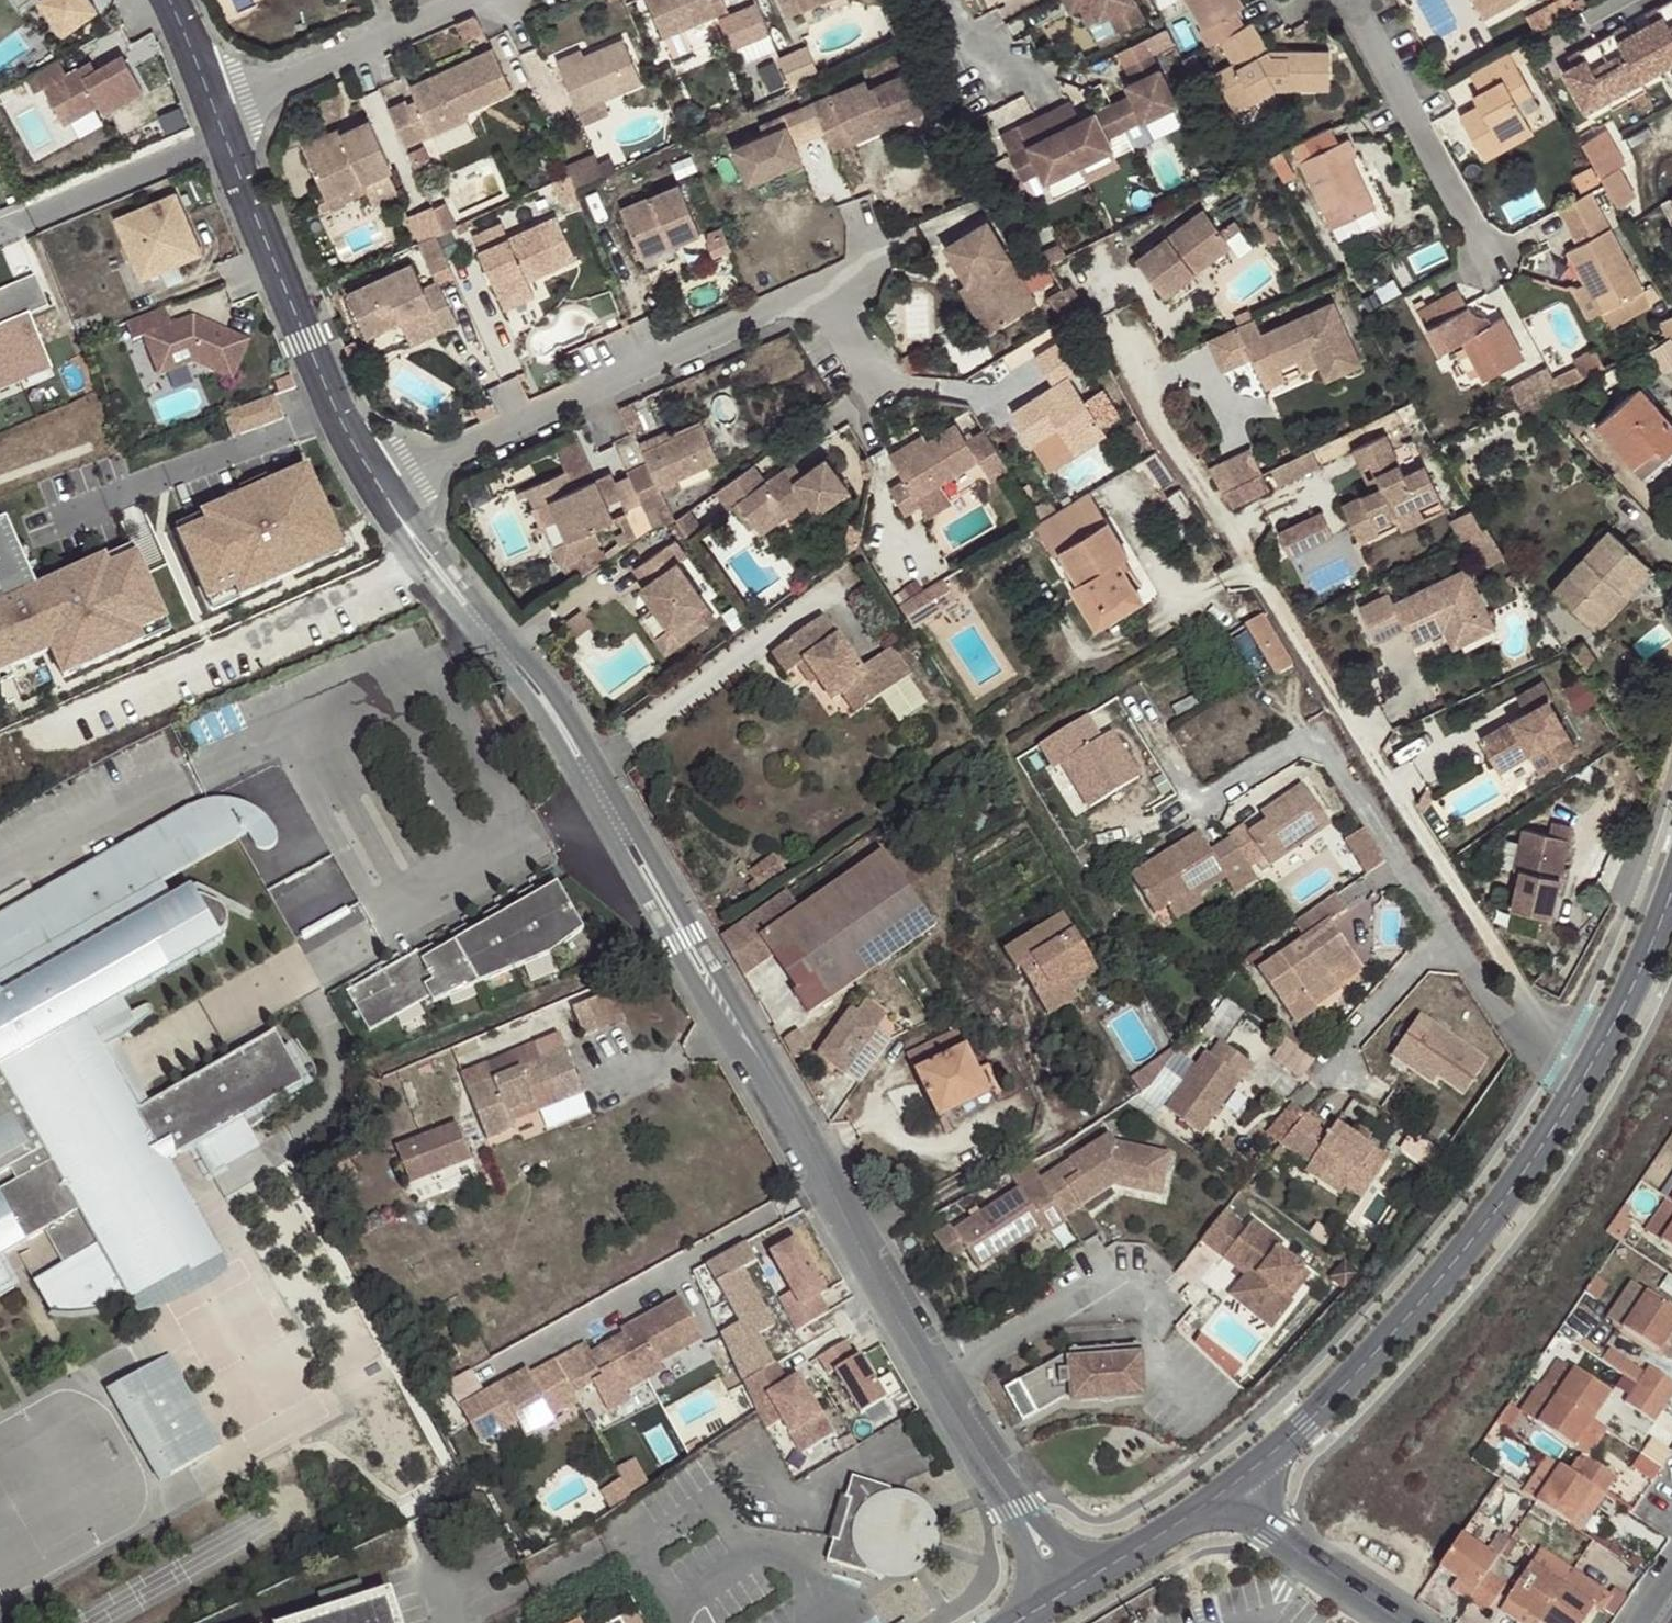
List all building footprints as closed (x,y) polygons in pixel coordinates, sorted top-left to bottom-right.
[(73,30),(106,5),(102,0),(51,0),(73,30)] [(662,35),(718,13),(713,0),(647,0),(662,35)] [(786,17),(825,0),(778,0),(786,17)] [(1132,0),(1063,0),(1070,16),(1092,6),(1099,21),(1110,16),(1118,32),(1142,21),(1132,0)] [(1201,27),(1198,29),(1207,45),(1219,38),(1242,25),(1234,11),(1243,7),(1239,0),(1186,0),(1201,27)] [(1480,11),(1498,0),(1474,0),(1480,11)] [(1499,0),(1480,11),(1483,19),(1503,7),(1499,0)] [(1580,12),(1574,0),(1561,0),(1562,1),(1571,18),(1580,12)] [(733,48),(747,45),(751,58),(776,52),(764,1),(724,11),(733,48)] [(1532,25),(1538,36),(1571,18),(1562,1),(1543,12),(1547,17),(1532,25)] [(1663,69),(1671,63),(1671,1),(1659,8),(1663,17),(1652,23),(1641,29),(1663,69)] [(1647,15),(1652,23),(1663,17),(1659,8),(1647,15)] [(1268,50),(1252,20),(1244,24),(1242,25),(1219,38),(1233,65),(1213,75),(1230,105),(1250,92),(1255,101),(1273,89),(1330,90),(1330,49),(1288,50),(1289,55),(1272,55),(1268,50)] [(1614,33),(1618,41),(1630,35),(1626,26),(1614,33)] [(669,36),(678,55),(694,47),(685,28),(669,36)] [(1598,42),(1624,90),(1641,80),(1663,69),(1641,29),(1630,35),(1618,41),(1614,33),(1598,42)] [(1133,97),(1117,105),(1128,128),(1177,104),(1152,55),(1175,44),(1168,30),(1117,54),(1132,84),(1128,86),(1133,97)] [(571,52),(554,58),(576,110),(642,82),(623,39),(574,60),(571,52)] [(1564,71),(1586,111),(1608,99),(1624,90),(1598,42),(1581,51),(1586,59),(1574,66),(1564,71)] [(793,80),(819,68),(809,44),(782,56),(793,80)] [(408,101),(391,108),(408,146),(469,118),(466,112),(512,91),(493,49),(409,87),(417,103),(423,116),(417,120),(410,106),(408,101)] [(580,49),(571,52),(574,60),(582,56),(580,49)] [(1586,59),(1581,51),(1570,57),(1574,66),(1586,59)] [(1509,52),(1469,74),(1484,100),(1459,114),(1483,159),(1503,148),(1496,135),(1525,119),(1516,104),(1533,94),(1509,52)] [(63,57),(30,75),(39,91),(48,85),(68,122),(74,119),(99,105),(103,103),(108,112),(147,90),(128,53),(101,68),(89,75),(84,66),(72,73),(63,57)] [(96,59),(84,66),(89,75),(101,68),(96,59)] [(863,73),(831,88),(833,95),(814,104),(824,126),(832,145),(851,136),(846,126),(882,110),(887,120),(921,105),(902,63),(866,79),(863,73)] [(1630,99),(1647,90),(1641,80),(1624,90),(1630,99)] [(831,88),(811,98),(814,104),(833,95),(831,88)] [(1613,108),(1630,99),(1624,90),(1608,99),(1613,108)] [(1235,112),(1255,101),(1250,92),(1230,105),(1235,112)] [(765,130),(733,143),(748,181),(800,158),(793,140),(790,130),(799,127),(803,136),(824,126),(814,104),(811,98),(760,119),(765,130)] [(417,103),(410,106),(417,120),(423,116),(417,103)] [(1071,104),(1053,113),(1079,166),(1112,150),(1107,140),(1128,128),(1117,105),(1080,121),(1071,104)] [(99,105),(74,119),(84,136),(108,122),(99,105)] [(882,110),(846,126),(851,136),(887,120),(882,110)] [(1001,137),(1023,181),(1040,173),(1046,183),(1079,166),(1053,113),(1001,137)] [(340,139),(306,155),(326,200),(394,171),(370,117),(337,132),(340,139)] [(1496,135),(1503,148),(1532,132),(1525,119),(1496,135)] [(799,127),(790,130),(793,140),(803,136),(799,127)] [(1332,127),(1302,142),(1310,158),(1340,143),(1332,127)] [(301,144),(306,155),(340,139),(337,132),(335,128),(301,144)] [(1605,183),(1619,207),(1636,197),(1619,168),(1627,164),(1607,129),(1582,144),(1600,174),(1605,183)] [(1340,143),(1310,158),(1298,163),(1331,229),(1334,227),(1356,217),(1377,207),(1364,182),(1355,186),(1342,162),(1352,158),(1358,155),(1350,138),(1340,143)] [(1364,182),(1352,158),(1342,162),(1355,186),(1364,182)] [(679,185),(619,210),(640,257),(670,244),(672,248),(701,236),(679,185)] [(1591,190),(1557,208),(1568,228),(1601,210),(1591,190)] [(155,285),(215,258),(188,197),(127,224),(155,285)] [(435,205),(447,230),(458,226),(446,200),(435,205)] [(435,205),(434,203),(409,214),(422,243),(439,234),(447,230),(435,205)] [(1601,210),(1568,228),(1578,245),(1610,228),(1601,210)] [(1163,302),(1194,278),(1189,271),(1224,243),(1200,215),(1134,267),(1163,302)] [(989,216),(947,244),(968,282),(968,283),(980,276),(986,284),(980,288),(988,302),(982,306),(992,322),(1022,304),(1018,297),(1031,289),(989,216)] [(1356,217),(1334,227),(1340,242),(1362,232),(1356,217)] [(475,235),(482,250),(512,237),(505,222),(475,235)] [(512,237),(482,250),(504,303),(537,289),(533,280),(565,264),(547,222),(512,237)] [(1610,228),(1578,245),(1567,251),(1585,284),(1601,313),(1643,291),(1610,228)] [(439,234),(422,243),(437,278),(455,270),(439,234)] [(1189,271),(1194,278),(1229,250),(1224,243),(1189,271)] [(640,257),(642,261),(672,248),(670,244),(640,257)] [(414,262),(348,294),(369,340),(436,308),(446,329),(460,322),(441,282),(427,289),(414,262)] [(980,276),(968,283),(968,282),(960,286),(986,325),(992,322),(982,306),(988,302),(980,288),(986,284),(980,276)] [(1601,313),(1585,284),(1575,288),(1592,318),(1601,313)] [(1426,304),(1416,310),(1439,352),(1461,340),(1483,379),(1526,356),(1503,317),(1491,322),(1489,317),(1472,313),(1469,305),(1467,305),(1456,287),(1426,304)] [(537,289),(504,303),(507,311),(540,297),(537,289)] [(1018,297),(1022,304),(1035,296),(1031,289),(1018,297)] [(0,309),(0,318),(29,387),(62,374),(43,328),(60,321),(48,290),(0,309)] [(1068,311),(1076,305),(1066,290),(1059,295),(1066,306),(1068,311)] [(1651,306),(1643,291),(1601,313),(1609,329),(1651,306)] [(1413,304),(1416,310),(1426,304),(1423,298),(1413,304)] [(1257,324),(1211,347),(1226,377),(1253,362),(1263,381),(1283,371),(1299,363),(1317,353),(1322,365),(1326,372),(1341,364),(1346,374),(1365,365),(1333,303),(1264,338),(1257,324)] [(1081,330),(1090,327),(1076,305),(1068,311),(1081,330)] [(177,325),(170,307),(131,322),(138,340),(148,336),(164,375),(198,362),(237,379),(254,340),(199,317),(177,325)] [(1671,337),(1671,316),(1659,322),(1667,339),(1671,337)] [(29,387),(0,318),(0,400),(29,387)] [(1054,384),(1013,410),(1031,441),(1052,428),(1049,422),(1055,419),(1058,424),(1075,451),(1108,430),(1074,373),(1088,364),(1067,330),(1034,351),(1054,384)] [(1317,353),(1299,363),(1305,375),(1322,365),(1317,353)] [(1330,382),(1346,374),(1341,364),(1326,372),(1330,382)] [(1553,378),(1558,388),(1584,376),(1579,365),(1553,378)] [(1510,385),(1520,405),(1539,396),(1558,388),(1553,378),(1548,368),(1510,385)] [(1283,371),(1263,381),(1269,393),(1289,382),(1283,371)] [(0,400),(0,409),(66,381),(62,374),(29,387),(0,400)] [(1633,467),(1656,445),(1665,454),(1671,448),(1671,425),(1638,386),(1595,424),(1633,467)] [(235,436),(287,416),(278,392),(226,412),(235,436)] [(1049,422),(1052,428),(1058,424),(1055,419),(1049,422)] [(648,458),(629,466),(644,499),(663,490),(659,483),(720,455),(704,420),(643,448),(648,458)] [(928,443),(895,463),(905,480),(889,490),(907,517),(923,507),(918,500),(980,462),(958,425),(928,443)] [(924,436),(891,455),(895,462),(928,443),(924,436)] [(1406,477),(1385,437),(1354,453),(1364,472),(1371,469),(1377,479),(1383,490),(1376,494),(1345,510),(1364,546),(1402,526),(1400,521),(1423,509),(1421,506),(1442,494),(1427,466),(1406,477)] [(1656,445),(1633,467),(1641,476),(1665,454),(1656,445)] [(1253,454),(1229,466),(1243,492),(1266,479),(1253,454)] [(1275,475),(1284,491),(1323,470),(1314,454),(1275,475)] [(755,462),(716,491),(731,510),(741,502),(759,525),(784,506),(793,517),(812,502),(813,501),(811,497),(822,488),(833,504),(850,493),(828,459),(807,474),(799,479),(789,465),(769,480),(755,462)] [(789,465),(799,479),(807,474),(797,460),(789,465)] [(306,464),(180,518),(211,591),(337,537),(306,464)] [(1229,466),(1209,478),(1225,502),(1243,492),(1229,466)] [(533,505),(548,498),(566,539),(576,554),(600,539),(594,527),(611,518),(594,477),(573,486),(565,469),(524,484),(533,505)] [(1243,492),(1225,502),(1234,517),(1275,496),(1266,479),(1243,492)] [(1377,479),(1369,483),(1376,494),(1383,490),(1377,479)] [(833,504),(822,488),(811,497),(813,501),(812,502),(820,513),(833,504)] [(1058,553),(1077,583),(1082,580),(1099,608),(1109,602),(1117,615),(1143,599),(1119,560),(1127,555),(1089,492),(1035,524),(1053,555),(1058,553)] [(558,566),(576,554),(566,539),(548,498),(533,505),(558,566)] [(1323,507),(1279,530),(1290,550),(1334,527),(1323,507)] [(1428,519),(1423,509),(1400,521),(1402,526),(1406,532),(1428,519)] [(1453,521),(1465,540),(1473,536),(1484,530),(1473,509),(1453,521)] [(0,521),(0,664),(8,682),(175,612),(143,536),(50,575),(23,511),(0,521)] [(1484,530),(1473,536),(1478,544),(1494,535),(1489,527),(1484,530)] [(1554,588),(1593,624),(1623,593),(1618,588),(1644,561),(1608,529),(1554,588)] [(1494,535),(1478,544),(1492,566),(1507,556),(1494,535)] [(1313,592),(1355,575),(1339,537),(1298,554),(1313,592)] [(670,625),(682,642),(710,623),(700,608),(706,603),(677,563),(681,561),(668,543),(635,566),(647,583),(643,586),(670,625)] [(1623,593),(1593,624),(1599,629),(1653,570),(1644,561),(1618,588),(1623,593)] [(1389,600),(1360,615),(1378,650),(1407,633),(1412,642),(1450,623),(1463,647),(1496,630),(1465,572),(1394,609),(1389,600)] [(945,579),(924,593),(938,614),(959,602),(945,579)] [(1082,580),(1077,583),(1070,587),(1095,629),(1117,615),(1109,602),(1099,608),(1082,580)] [(900,609),(913,630),(938,614),(924,593),(900,609)] [(825,616),(780,648),(795,670),(800,666),(805,662),(819,682),(832,702),(843,693),(855,684),(870,705),(881,697),(909,677),(913,676),(893,648),(862,670),(825,616)] [(1293,667),(1262,616),(1244,626),(1276,677),(1293,667)] [(1450,623),(1412,642),(1416,650),(1446,634),(1456,651),(1463,647),(1450,623)] [(668,652),(682,642),(670,625),(655,635),(668,652)] [(795,670),(780,648),(773,653),(789,674),(795,670)] [(805,662),(800,666),(814,686),(819,682),(805,662)] [(928,704),(909,677),(881,697),(900,723),(928,704)] [(1481,738),(1495,763),(1527,745),(1531,753),(1543,772),(1579,751),(1549,700),(1555,697),(1544,680),(1518,695),(1527,711),(1530,716),(1522,721),(1519,716),(1481,738)] [(855,684),(843,693),(857,714),(870,705),(855,684)] [(1527,711),(1519,716),(1522,721),(1530,716),(1527,711)] [(1099,739),(1084,715),(1031,748),(1073,815),(1133,779),(1107,737),(1099,739)] [(1499,771),(1531,753),(1527,745),(1495,763),(1499,771)] [(1251,831),(1245,823),(1228,834),(1229,834),(1231,837),(1236,845),(1251,867),(1265,857),(1272,865),(1333,824),(1304,782),(1272,805),(1277,813),(1267,820),(1251,831)] [(130,841),(10,910),(16,921),(3,928),(0,924),(0,1258),(44,1233),(63,1266),(34,1282),(53,1314),(65,1316),(77,1315),(93,1313),(112,1308),(129,1302),(118,1282),(134,1272),(145,1290),(167,1274),(118,1190),(171,1160),(194,1147),(209,1172),(259,1145),(247,1123),(314,1084),(292,1046),(285,1048),(276,1033),(151,1105),(140,1111),(106,1047),(119,1040),(151,1013),(152,1009),(149,1005),(145,1005),(131,1012),(123,997),(222,940),(220,936),(225,932),(227,928),(227,920),(224,912),(218,906),(198,898),(192,886),(172,896),(163,882),(247,833),(255,847),(262,849),(268,850),(276,846),(278,839),(278,831),(268,819),(253,806),(238,799),(226,797),(209,798),(194,803),(175,813),(187,835),(141,861),(130,841)] [(1277,813),(1272,805),(1261,813),(1267,820),(1277,813)] [(175,813),(130,841),(141,861),(187,835),(175,813)] [(1565,866),(1571,838),(1525,828),(1516,867),(1523,869),(1514,907),(1553,916),(1559,892),(1565,866)] [(1237,893),(1259,879),(1251,867),(1236,845),(1216,857),(1211,850),(1200,830),(1130,871),(1155,911),(1169,902),(1195,885),(1199,894),(1227,876),(1237,893)] [(1363,876),(1381,863),(1360,831),(1342,842),(1363,876)] [(1236,845),(1231,837),(1211,850),(1216,857),(1236,845)] [(934,928),(882,852),(800,911),(760,938),(751,944),(763,962),(773,956),(774,956),(791,944),(815,978),(797,990),(793,993),(808,1014),(934,928)] [(1565,866),(1559,892),(1566,893),(1571,867),(1565,866)] [(585,929),(557,882),(538,893),(533,886),(516,895),(521,903),(505,912),(500,906),(483,915),(487,922),(471,931),(467,924),(450,933),(454,940),(437,950),(433,943),(347,993),(370,1031),(429,997),(433,1002),(550,954),(585,929)] [(1203,899),(1199,894),(1195,885),(1169,902),(1178,915),(1203,899)] [(1496,901),(1512,904),(1515,892),(1499,888),(1496,901)] [(760,938),(800,911),(786,891),(720,937),(743,977),(764,963),(763,962),(751,944),(760,938)] [(1349,910),(1337,894),(1294,925),(1306,940),(1260,971),(1298,1025),(1319,1010),(1316,1007),(1307,995),(1358,958),(1331,922),(1349,910)] [(10,910),(0,916),(0,924),(3,928),(16,921),(10,910)] [(1029,985),(1044,1009),(1074,990),(1082,1001),(1108,984),(1071,927),(1012,965),(1025,987),(1029,985)] [(774,956),(797,990),(815,978),(791,944),(774,956)] [(1163,947),(1150,956),(1156,965),(1169,957),(1163,947)] [(1307,995),(1316,1007),(1343,988),(1340,986),(1365,968),(1358,958),(1307,995)] [(1074,990),(1044,1009),(1057,1030),(1088,1010),(1082,1001),(1074,990)] [(614,992),(587,1003),(598,1031),(625,1020),(614,992)] [(853,1015),(875,1029),(884,1015),(862,1002),(853,1015)] [(598,1031),(587,1003),(572,1009),(583,1037),(598,1031)] [(862,1085),(891,1039),(875,1029),(853,1015),(848,1012),(820,1059),(862,1085)] [(1383,1064),(1397,1074),(1402,1066),(1429,1086),(1455,1103),(1479,1068),(1439,1041),(1425,1032),(1410,1022),(1383,1064)] [(907,1055),(935,1111),(985,1086),(957,1029),(907,1055)] [(151,1105),(119,1040),(106,1047),(140,1111),(151,1105)] [(1205,1050),(1162,1107),(1197,1132),(1240,1077),(1242,1079),(1252,1065),(1218,1040),(1209,1053),(1205,1050)] [(522,1067),(467,1088),(487,1140),(514,1130),(511,1122),(507,1114),(535,1103),(532,1093),(552,1085),(559,1102),(583,1092),(566,1049),(541,1059),(544,1066),(525,1074),(522,1067)] [(541,1059),(522,1067),(525,1074),(544,1066),(541,1059)] [(1402,1066),(1397,1074),(1425,1092),(1429,1086),(1402,1066)] [(507,1114),(511,1122),(559,1102),(552,1085),(532,1093),(535,1103),(507,1114)] [(985,1086),(935,1111),(940,1121),(990,1096),(985,1086)] [(1305,1118),(1279,1147),(1308,1166),(1342,1188),(1361,1200),(1388,1161),(1365,1147),(1353,1138),(1335,1126),(1329,1135),(1305,1118)] [(473,1159),(459,1124),(396,1149),(411,1184),(473,1159)] [(1356,1131),(1353,1138),(1365,1147),(1370,1139),(1356,1131)] [(1041,1179),(1065,1218),(1112,1188),(1126,1180),(1155,1188),(1163,1157),(1116,1147),(1111,1138),(1041,1179)] [(1126,1180),(1112,1188),(1164,1202),(1173,1159),(1163,1157),(1155,1188),(1126,1180)] [(118,1282),(129,1302),(137,1315),(151,1313),(165,1307),(181,1301),(216,1283),(221,1280),(226,1273),(228,1264),(224,1256),(171,1160),(118,1190),(167,1274),(145,1290),(134,1272),(118,1282)] [(1342,1188),(1308,1166),(1303,1173),(1338,1196),(1342,1188)] [(1065,1218),(1041,1179),(1024,1189),(1020,1182),(948,1226),(945,1221),(929,1231),(947,1261),(966,1250),(976,1266),(1041,1227),(1046,1234),(1067,1222),(1065,1218)] [(1668,1198),(1645,1231),(1660,1242),(1671,1225),(1671,1201),(1668,1198)] [(1199,1242),(1216,1256),(1237,1230),(1239,1227),(1222,1213),(1199,1242)] [(1243,1233),(1226,1254),(1249,1272),(1253,1267),(1258,1271),(1237,1298),(1252,1310),(1248,1314),(1269,1330),(1290,1303),(1287,1301),(1281,1296),(1301,1271),(1276,1252),(1280,1247),(1251,1223),(1243,1233)] [(1660,1242),(1671,1250),(1671,1225),(1660,1242)] [(1237,1230),(1216,1256),(1243,1278),(1227,1298),(1248,1314),(1252,1310),(1237,1298),(1258,1271),(1253,1267),(1249,1272),(1226,1254),(1243,1233),(1237,1230)] [(836,1309),(796,1240),(772,1254),(795,1292),(780,1301),(798,1331),(836,1309)] [(758,1263),(747,1241),(709,1263),(737,1326),(721,1331),(744,1383),(773,1367),(758,1336),(774,1327),(744,1270),(758,1263)] [(10,1281),(0,1263),(0,1286),(10,1281)] [(1307,1276),(1301,1271),(1281,1296),(1287,1301),(1307,1276)] [(1608,1284),(1595,1276),(1584,1292),(1597,1301),(1608,1284)] [(1621,1328),(1658,1353),(1671,1333),(1671,1308),(1647,1291),(1621,1328)] [(664,1363),(708,1340),(686,1299),(640,1323),(643,1329),(628,1337),(594,1355),(589,1344),(559,1360),(575,1391),(594,1381),(610,1411),(632,1399),(629,1392),(669,1372),(664,1363)] [(643,1329),(640,1323),(625,1330),(628,1337),(643,1329)] [(887,1398),(852,1337),(821,1355),(831,1372),(837,1369),(862,1412),(887,1398)] [(1139,1367),(1138,1346),(1066,1351),(1066,1353),(1016,1380),(1033,1412),(1059,1399),(1058,1394),(1069,1394),(1070,1407),(1077,1407),(1078,1408),(1097,1407),(1097,1401),(1112,1400),(1112,1406),(1132,1405),(1132,1403),(1140,1403),(1138,1367),(1139,1367)] [(1667,1403),(1671,1397),(1671,1380),(1649,1365),(1645,1371),(1608,1349),(1600,1360),(1636,1383),(1667,1403)] [(167,1355),(119,1384),(132,1408),(139,1405),(165,1448),(158,1452),(171,1475),(220,1446),(167,1355)] [(1560,1358),(1542,1386),(1555,1395),(1574,1367),(1560,1358)] [(575,1391),(559,1360),(534,1372),(531,1367),(509,1378),(511,1384),(506,1386),(503,1381),(462,1402),(481,1439),(518,1419),(526,1434),(556,1418),(554,1413),(579,1400),(575,1391)] [(776,1364),(773,1367),(744,1383),(756,1413),(767,1431),(783,1421),(802,1453),(834,1434),(798,1377),(788,1384),(776,1364)] [(1574,1367),(1555,1395),(1592,1419),(1611,1391),(1574,1367)] [(451,1378),(459,1400),(485,1390),(477,1369),(451,1378)] [(511,1384),(509,1378),(503,1381),(506,1386),(511,1384)] [(1537,1423),(1555,1395),(1542,1386),(1538,1383),(1519,1411),(1537,1423)] [(1654,1422),(1667,1403),(1636,1383),(1623,1401),(1654,1422)] [(132,1408),(119,1384),(108,1390),(160,1481),(171,1475),(158,1452),(165,1448),(139,1405),(132,1408)] [(1592,1419),(1601,1425),(1620,1397),(1611,1391),(1592,1419)] [(1555,1395),(1537,1423),(1573,1447),(1592,1419),(1555,1395)] [(1583,1453),(1601,1425),(1592,1419),(1573,1447),(1583,1453)] [(1658,1479),(1671,1452),(1671,1447),(1654,1437),(1638,1468),(1658,1479)] [(1569,1451),(1560,1465),(1575,1474),(1583,1461),(1569,1451)] [(1575,1474),(1605,1494),(1617,1474),(1587,1455),(1583,1461),(1575,1474)] [(611,1504),(652,1482),(638,1456),(617,1467),(623,1478),(603,1489),(611,1504)] [(1560,1465),(1549,1457),(1525,1493),(1537,1500),(1560,1465)] [(1596,1507),(1605,1494),(1575,1474),(1560,1465),(1537,1500),(1571,1522),(1585,1500),(1596,1507)] [(1506,1470),(1501,1477),(1519,1489),(1524,1482),(1506,1470)] [(894,1484),(855,1472),(827,1558),(867,1569),(873,1562),(878,1565),(888,1569),(897,1570),(910,1568),(922,1561),(924,1558),(927,1555),(929,1550),(933,1537),(933,1525),(930,1515),(922,1505),(913,1500),(904,1496),(895,1495),(894,1484)] [(1571,1522),(1581,1530),(1596,1507),(1585,1500),(1571,1522)] [(1463,1532),(1440,1565),(1458,1577),(1464,1581),(1457,1592),(1470,1601),(1490,1572),(1507,1546),(1497,1540),(1490,1550),(1463,1532)] [(1507,1546),(1511,1540),(1500,1533),(1497,1540),(1507,1546)] [(1538,1620),(1563,1583),(1531,1562),(1506,1599),(1538,1620)] [(1490,1572),(1470,1601),(1488,1613),(1508,1584),(1490,1572)] [(1464,1581),(1458,1577),(1451,1588),(1457,1592),(1464,1581)] [(1563,1583),(1538,1620),(1542,1622),(1584,1622),(1596,1605),(1563,1583)] [(1519,1622),(1536,1622),(1538,1620),(1506,1599),(1499,1610),(1519,1622)] [(344,1622),(395,1622),(390,1608),(344,1622)]
